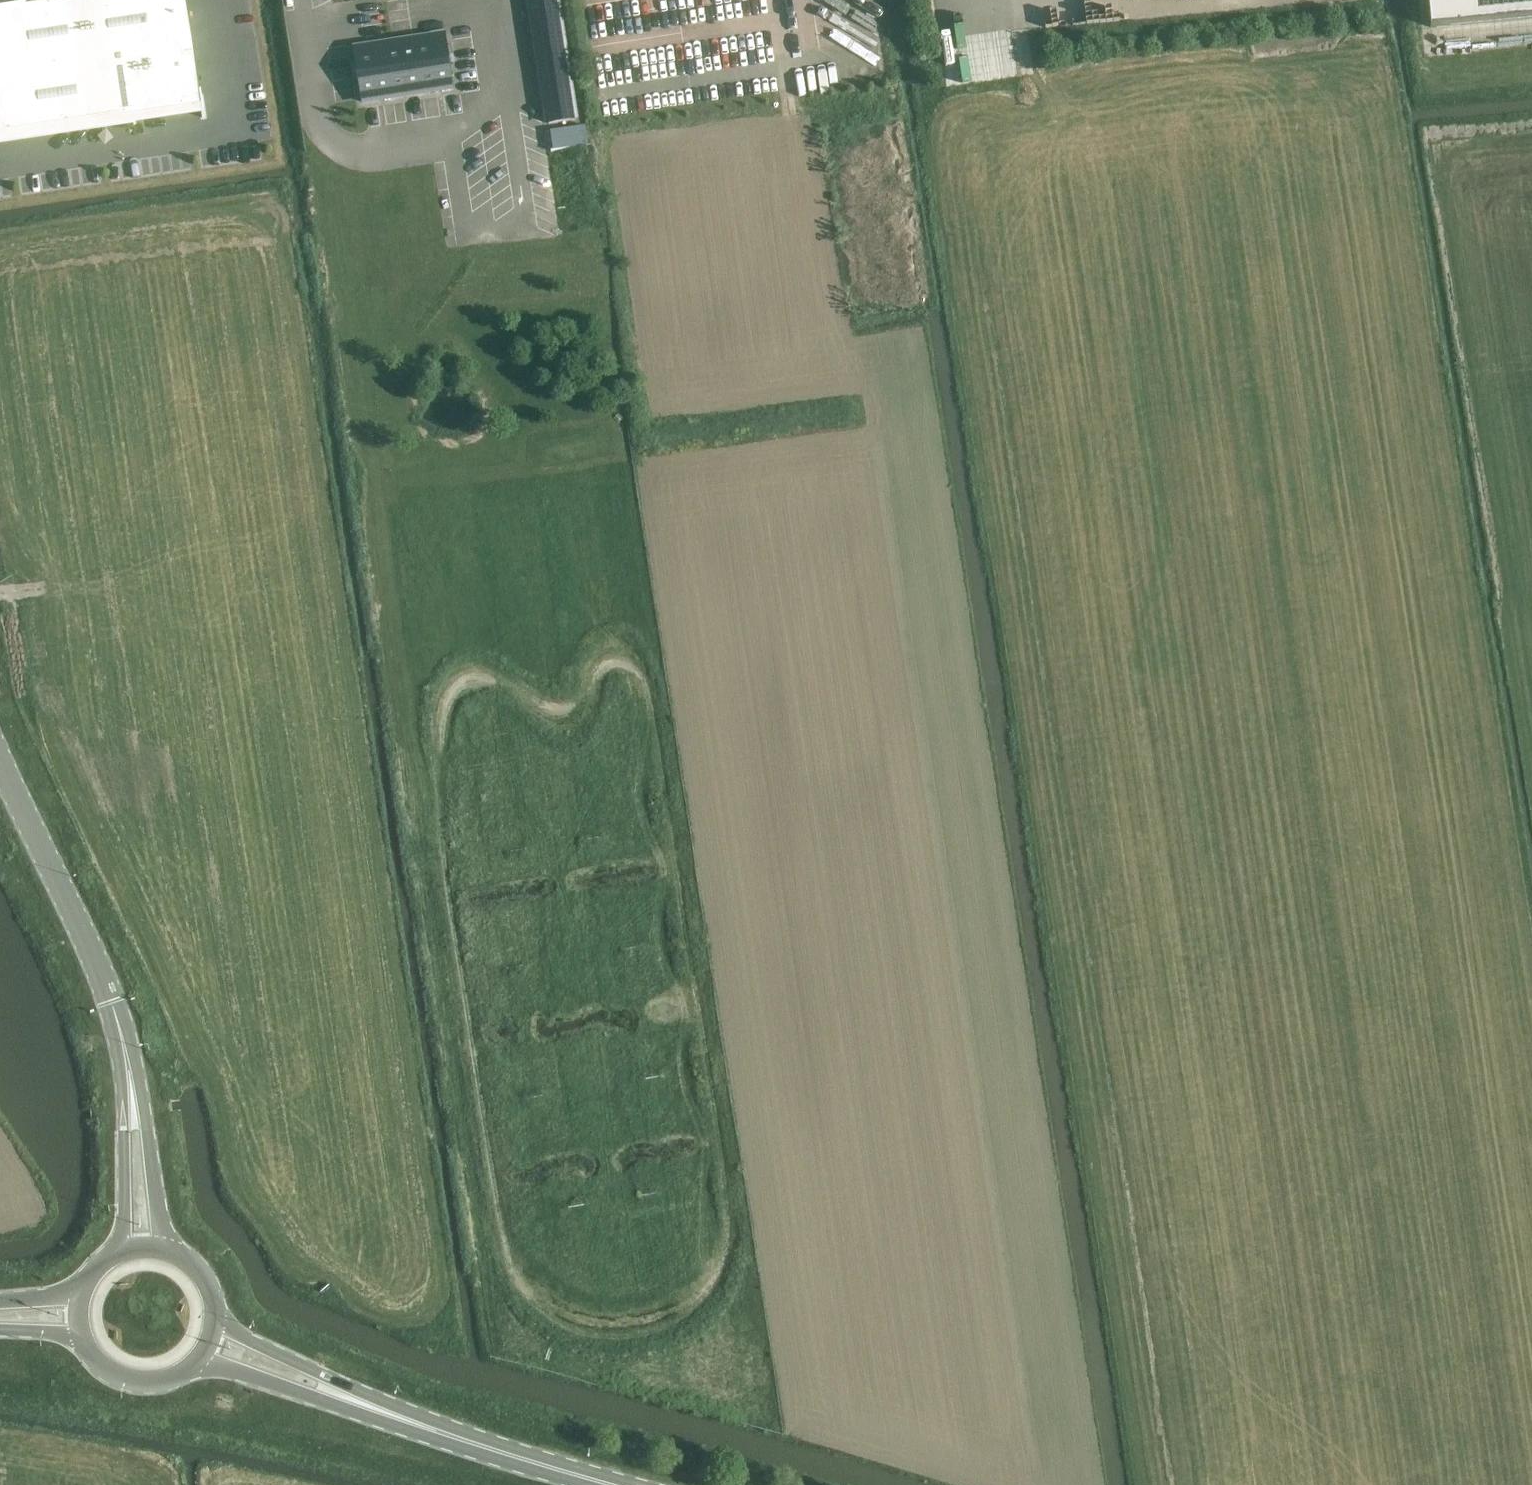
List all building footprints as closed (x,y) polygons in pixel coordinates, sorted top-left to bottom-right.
[(0,13),(0,126),(2,138),(103,123),(103,121),(132,117),(133,125),(137,125),(136,120),(201,111),(202,118),(205,117),(202,95),(201,95),(187,0),(90,0),(85,1),(85,0),(43,0),(44,7),(36,8),(28,9),(27,7),(25,8),(25,10),(0,13)] [(528,10),(562,4),(561,0),(526,0),(528,10)] [(1430,27),(1531,18),(1531,0),(1428,0),(1430,27)] [(562,4),(528,10),(530,23),(564,17),(562,4)] [(564,17),(530,23),(532,35),(566,30),(564,17)] [(566,30),(532,35),(534,48),(568,43),(566,30)] [(444,37),(355,51),(363,101),(452,86),(444,37)] [(568,43),(534,48),(535,61),(570,55),(568,43)] [(570,55),(535,61),(537,73),(572,68),(570,55)] [(572,68),(537,73),(539,86),(574,81),(572,68)] [(574,81),(539,86),(541,99),(576,93),(574,81)] [(576,93),(541,99),(543,111),(578,106),(576,93)] [(578,106),(543,111),(545,124),(546,126),(580,120),(578,106)] [(585,126),(550,132),(553,150),(588,145),(585,126)]
